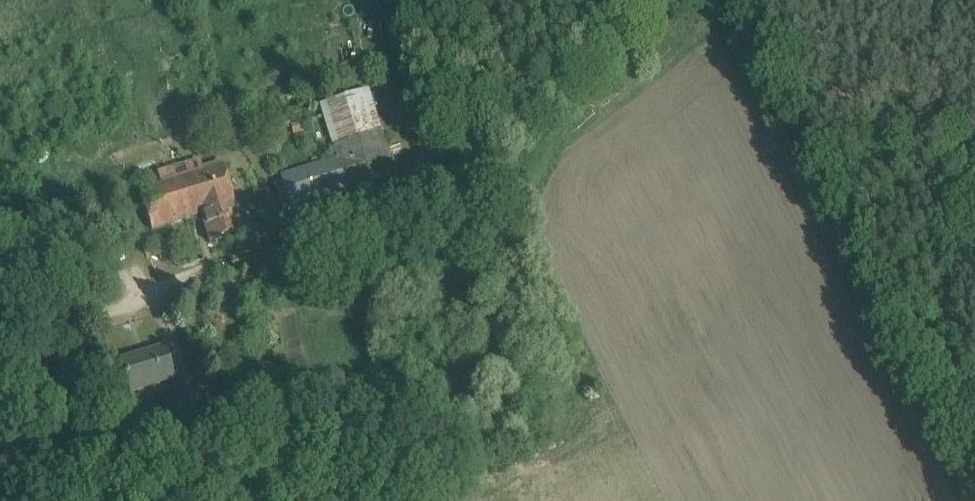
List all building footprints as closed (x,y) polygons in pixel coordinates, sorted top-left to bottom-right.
[(361,153),(339,160),(283,178),(291,204),(345,187),(350,204),(375,196),(369,177),(361,153)] [(182,176),(191,207),(194,217),(202,215),(210,242),(243,232),(235,205),(236,204),(224,164),(182,176)] [(194,217),(191,207),(182,176),(140,188),(152,229),(194,217)] [(134,389),(173,377),(164,348),(125,360),(134,389)] [(186,422),(206,416),(195,380),(175,386),(186,422)]
